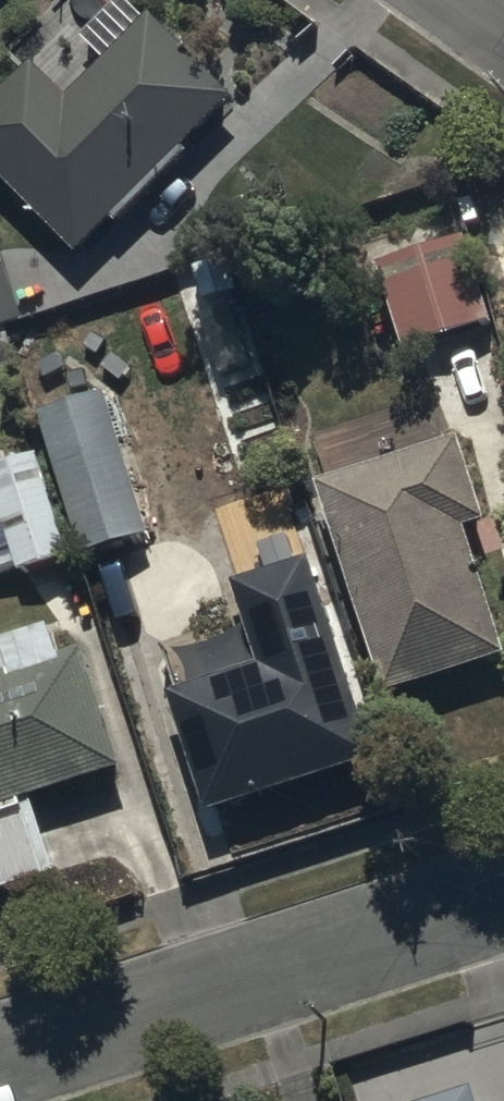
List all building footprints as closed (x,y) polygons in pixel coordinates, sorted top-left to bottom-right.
[(115,219),(119,224),(192,152),(187,147),(238,96),(156,13),(150,18),(131,0),(119,0),(83,37),(107,61),(72,96),(36,60),(0,96),(0,169),(82,251),(115,219)] [(26,322),(0,235),(0,330),(26,322)] [(498,318),(468,235),(378,267),(408,350),(498,318)] [(108,391),(41,413),(86,556),(154,534),(108,391)] [(320,478),(390,694),(503,658),(503,638),(468,527),(492,520),(463,432),(320,478)] [(41,453),(0,467),(0,574),(20,567),(23,575),(77,557),(41,453)] [(253,634),(187,655),(197,685),(173,693),(213,815),(384,759),(316,555),(236,581),(253,634)] [(39,801),(130,769),(87,647),(64,656),(54,626),(4,643),(1,634),(0,635),(0,892),(63,870),(39,801)] [(477,1090),(445,1100),(481,1100),(477,1090)]
